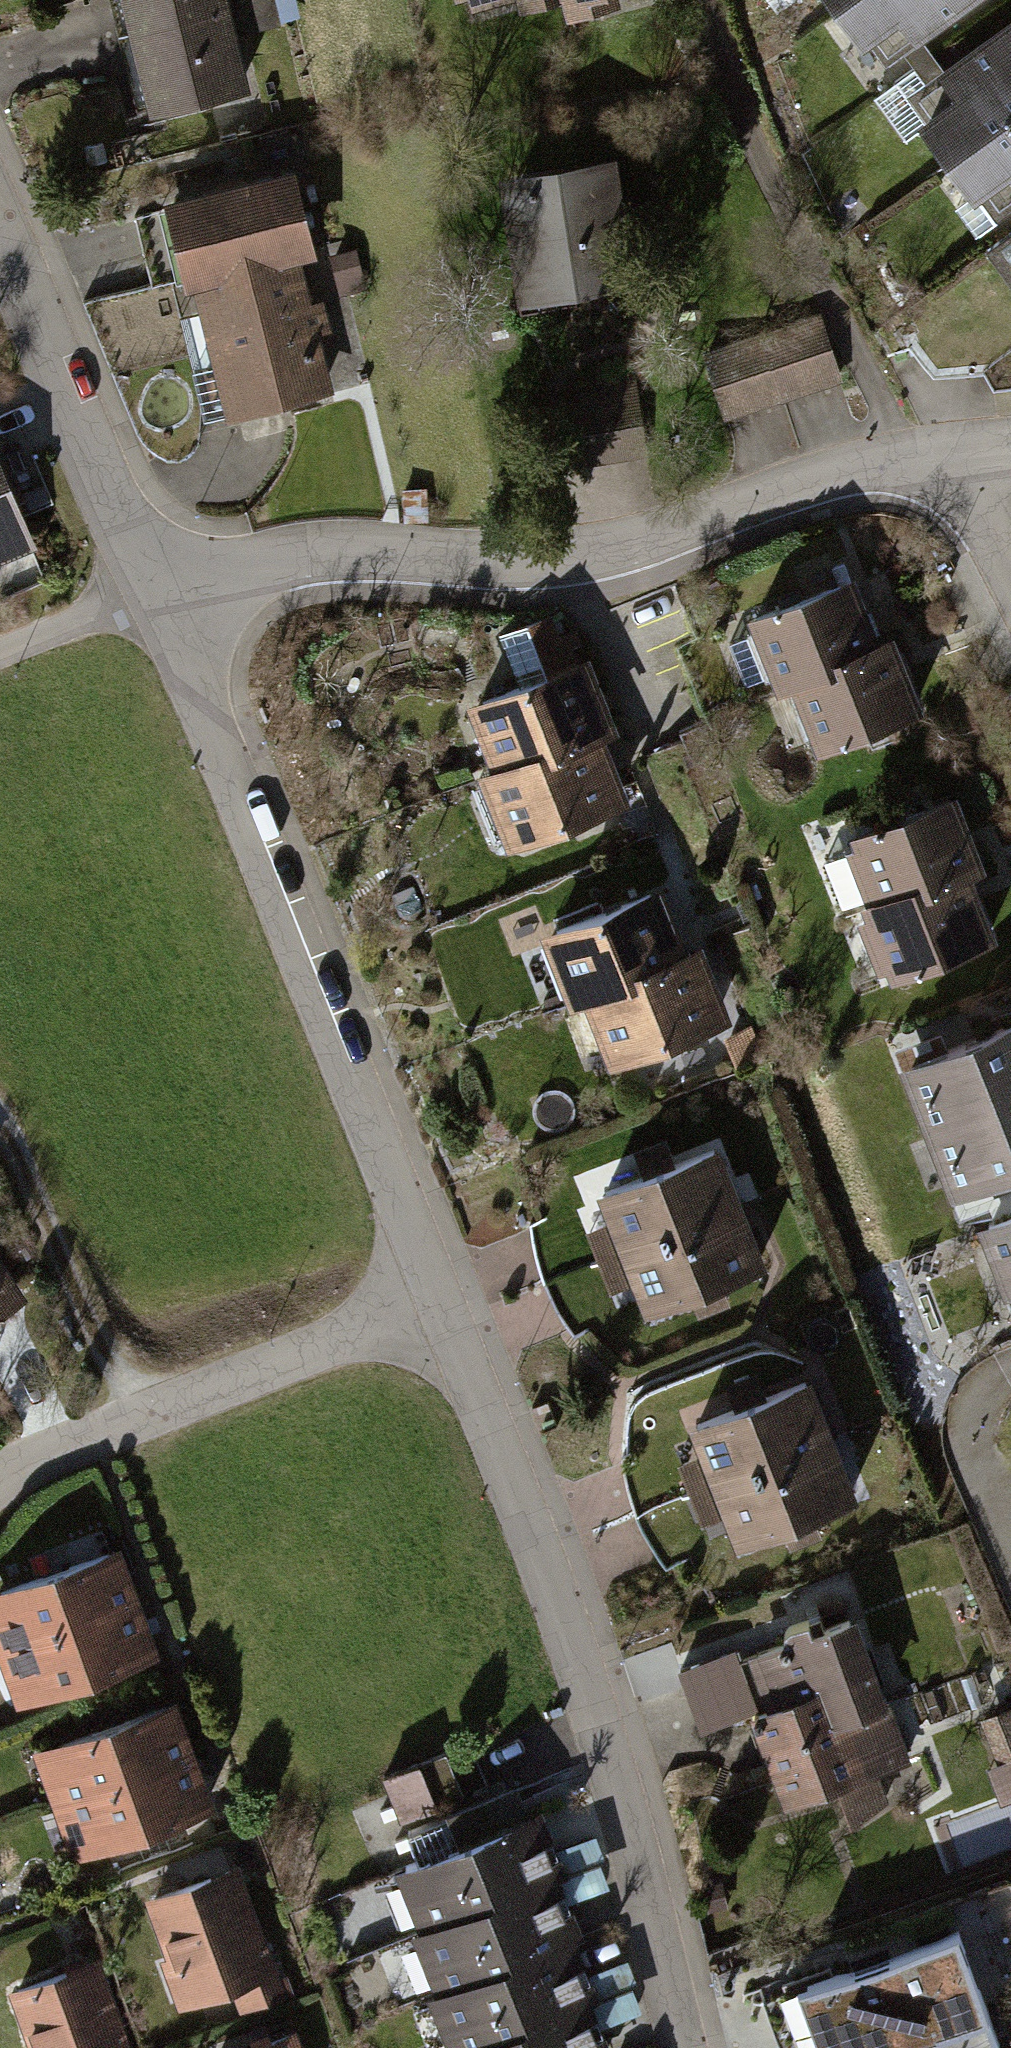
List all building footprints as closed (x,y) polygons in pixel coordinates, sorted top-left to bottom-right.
[(132,34),(268,0),(123,0),(132,34)] [(153,118),(253,93),(239,37),(283,26),(277,0),(268,0),(132,34),(153,118)] [(564,3),(571,1),(571,0),(470,0),(473,13),(518,0),(522,15),(564,3)] [(571,1),(564,3),(570,23),(624,7),(622,0),(571,0),(571,1)] [(864,0),(829,0),(841,17),(864,0)] [(841,17),(868,53),(874,49),(889,70),(907,57),(925,43),(985,0),(864,0),(841,17)] [(1010,129),(1010,25),(946,72),(928,85),(910,98),(929,125),(923,129),(954,171),(1010,129)] [(946,72),(925,43),(907,57),(928,85),(946,72)] [(954,171),(980,207),(985,204),(1001,225),(1010,217),(1010,129),(954,171)] [(620,160),(491,180),(510,308),(640,288),(620,160)] [(189,294),(195,292),(303,265),(320,261),(297,171),(166,204),(189,294)] [(988,254),(1010,286),(1010,237),(988,254)] [(357,250),(331,257),(340,295),(367,289),(357,250)] [(313,304),(303,265),(195,292),(228,422),(336,395),(321,336),(333,333),(325,301),(313,304)] [(822,312),(703,352),(727,421),(845,381),(822,312)] [(40,551),(0,458),(0,568),(40,551)] [(853,568),(752,602),(773,663),(797,655),(820,725),(931,688),(906,613),(872,625),(853,568)] [(582,631),(480,676),(509,742),(484,753),(528,852),(639,803),(605,726),(621,719),(582,631)] [(954,772),(828,819),(855,891),(877,883),(903,954),(985,923),(961,859),(984,850),(954,772)] [(657,877),(543,914),(565,984),(599,974),(624,1051),(735,1015),(707,928),(676,938),(657,877)] [(903,1044),(950,1177),(1010,1155),(1010,1007),(903,1044)] [(714,1147),(595,1196),(642,1310),(761,1260),(714,1147)] [(981,1227),(1010,1290),(1010,1289),(1010,1213),(981,1227)] [(807,1377),(694,1419),(741,1544),(854,1502),(807,1377)] [(707,1455),(685,1462),(704,1521),(725,1514),(707,1455)] [(0,1597),(0,1659),(16,1706),(156,1658),(121,1556),(0,1597)] [(863,1610),(737,1649),(781,1791),(908,1752),(863,1610)] [(173,1707),(36,1757),(76,1866),(213,1816),(173,1707)] [(453,1758),(390,1781),(405,1822),(468,1799),(453,1758)] [(409,1829),(424,1867),(536,1823),(521,1785),(409,1829)] [(399,1876),(419,1925),(408,1929),(432,1991),(422,1995),(443,2047),(597,2047),(581,2005),(591,2001),(568,1941),(581,1936),(558,1877),(570,1872),(549,1818),(536,1823),(424,1867),(399,1876)] [(234,1865),(142,1896),(182,2014),(274,1983),(234,1865)] [(797,1991),(817,2047),(991,2047),(952,1936),(797,1991)] [(9,1990),(26,2047),(126,2047),(102,1963),(9,1990)] [(248,2047),(302,2047),(296,2031),(248,2047)]
